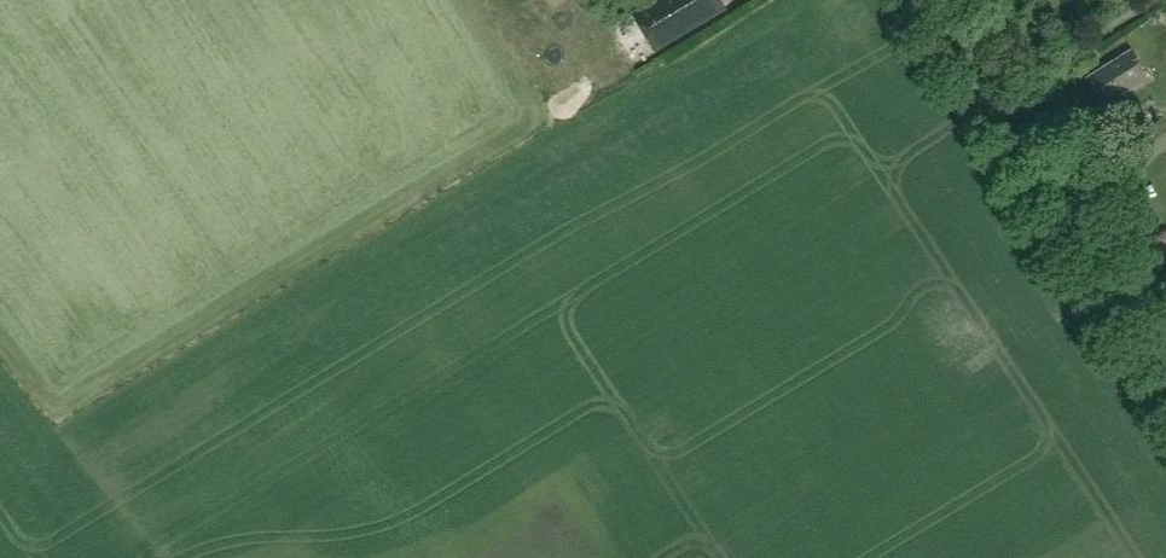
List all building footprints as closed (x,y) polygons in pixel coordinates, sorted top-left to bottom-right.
[(652,51),(722,9),(717,0),(660,0),(632,17),(652,51)] [(1104,106),(1146,79),(1129,53),(1087,80),(1104,106)]
